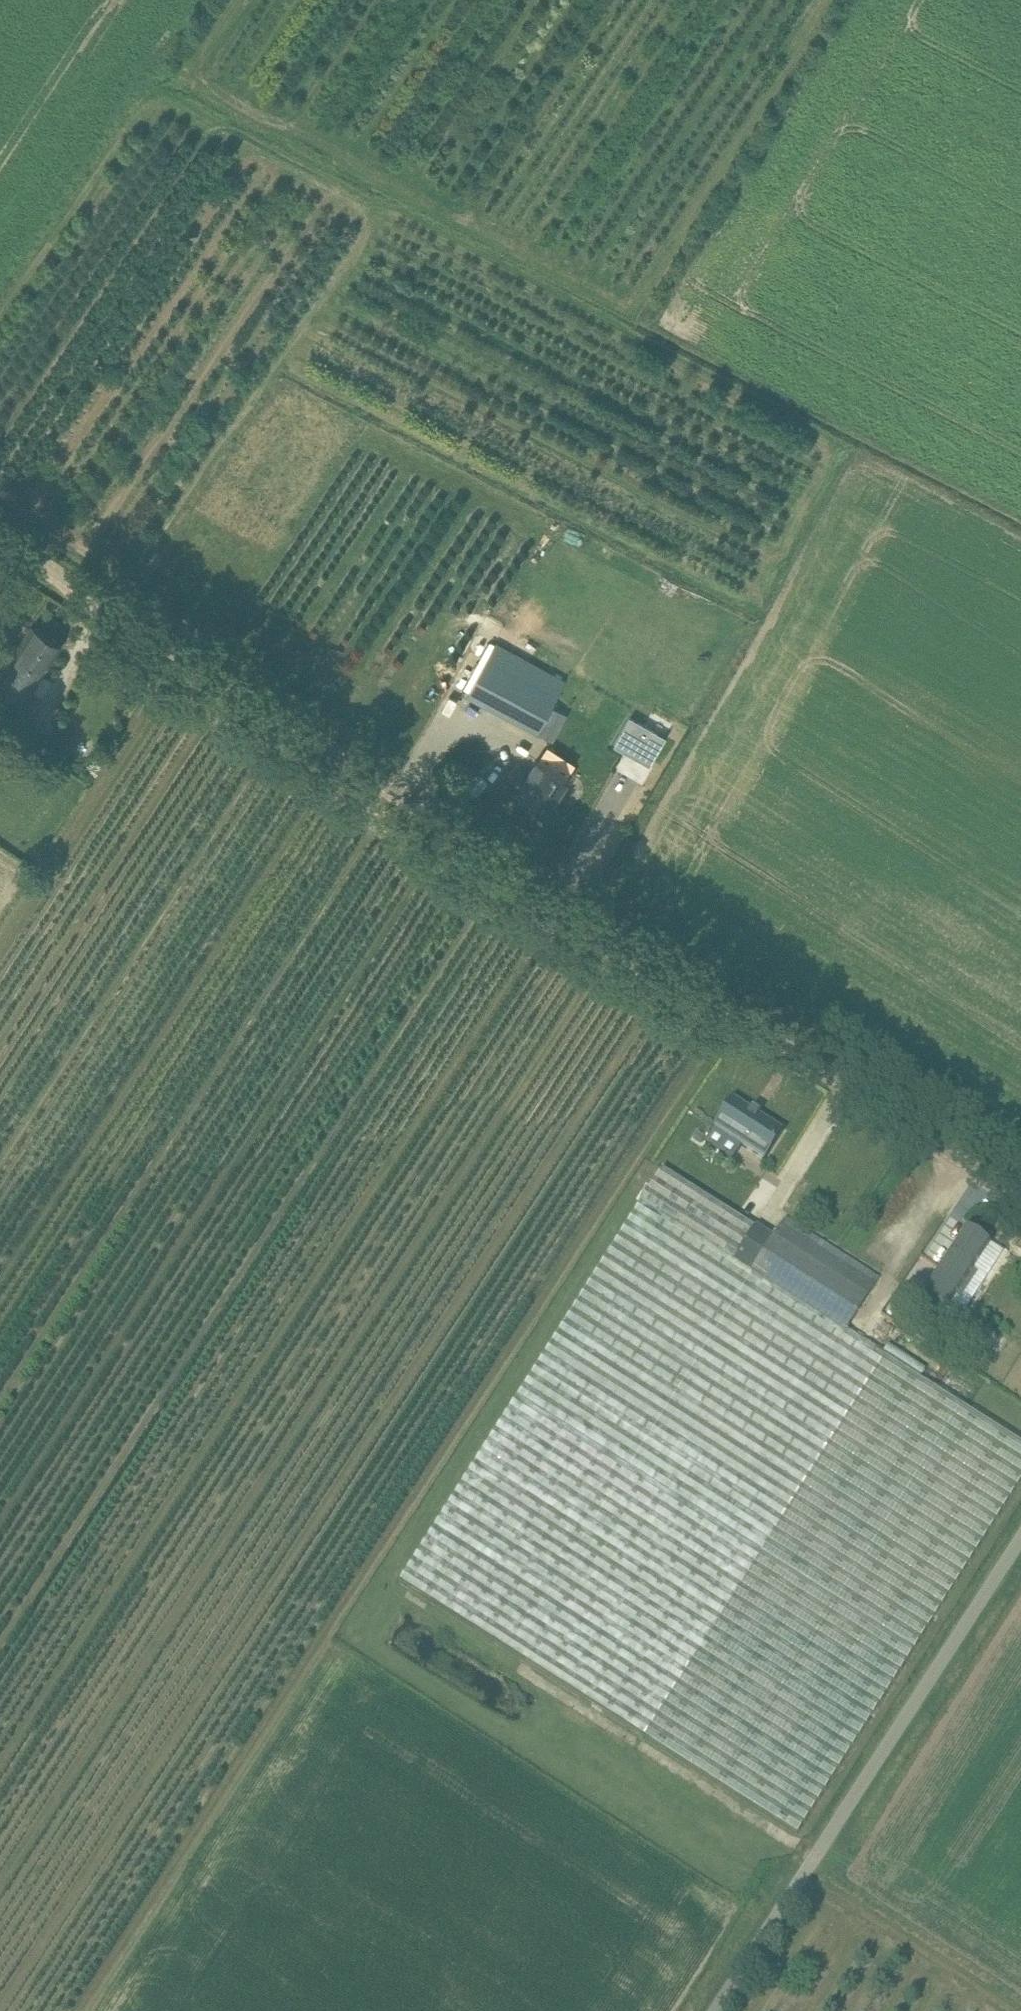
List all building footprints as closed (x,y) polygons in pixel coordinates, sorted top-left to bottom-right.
[(51,660),(62,643),(31,624),(11,655),(0,648),(0,710),(13,718),(51,660)] [(495,643),(467,693),(537,732),(564,682),(495,643)] [(665,737),(630,717),(614,745),(649,765),(665,737)] [(516,765),(508,777),(525,788),(520,797),(543,812),(566,778),(538,760),(529,774),(516,765)] [(732,1159),(742,1144),(764,1158),(783,1129),(733,1098),(715,1126),(715,1127),(705,1141),(732,1159)] [(729,1210),(663,1167),(653,1184),(641,1201),(518,1397),(400,1582),(644,1737),(780,1821),(797,1832),(1020,1478),(1020,1441),(845,1331),(879,1278),(785,1218),(773,1236),(755,1226),(755,1227),(729,1210)] [(965,1227),(921,1293),(944,1309),(955,1294),(961,1299),(978,1273),(971,1268),(989,1243),(965,1227)] [(1000,1331),(991,1345),(1012,1359),(1020,1345),(1000,1331)]
